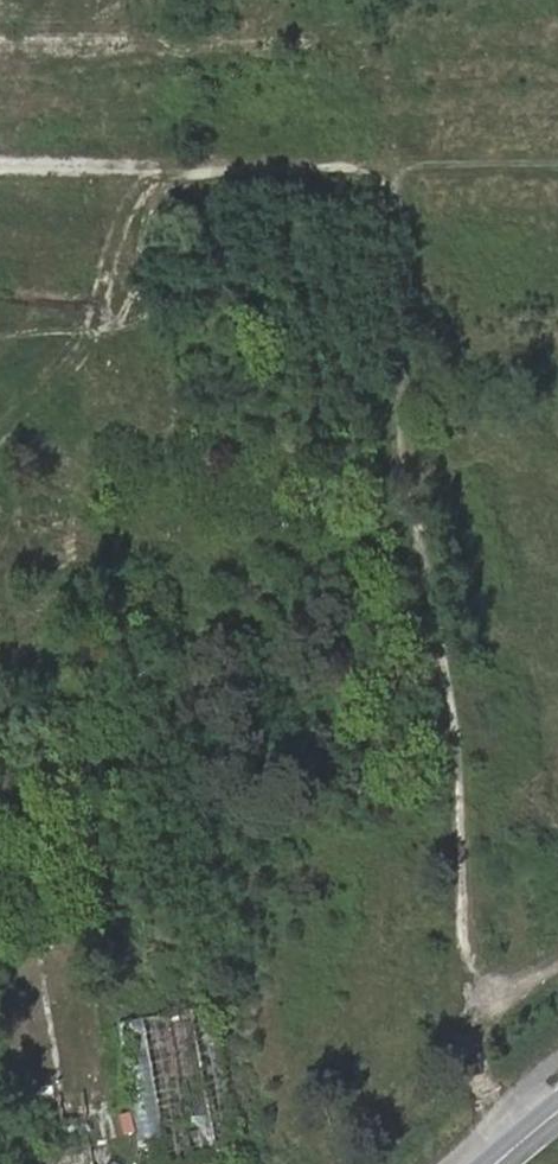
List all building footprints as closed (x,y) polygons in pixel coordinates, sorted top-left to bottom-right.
[(234,1147),(220,1049),(206,1050),(201,1010),(122,1021),(141,1160),(234,1147)]
